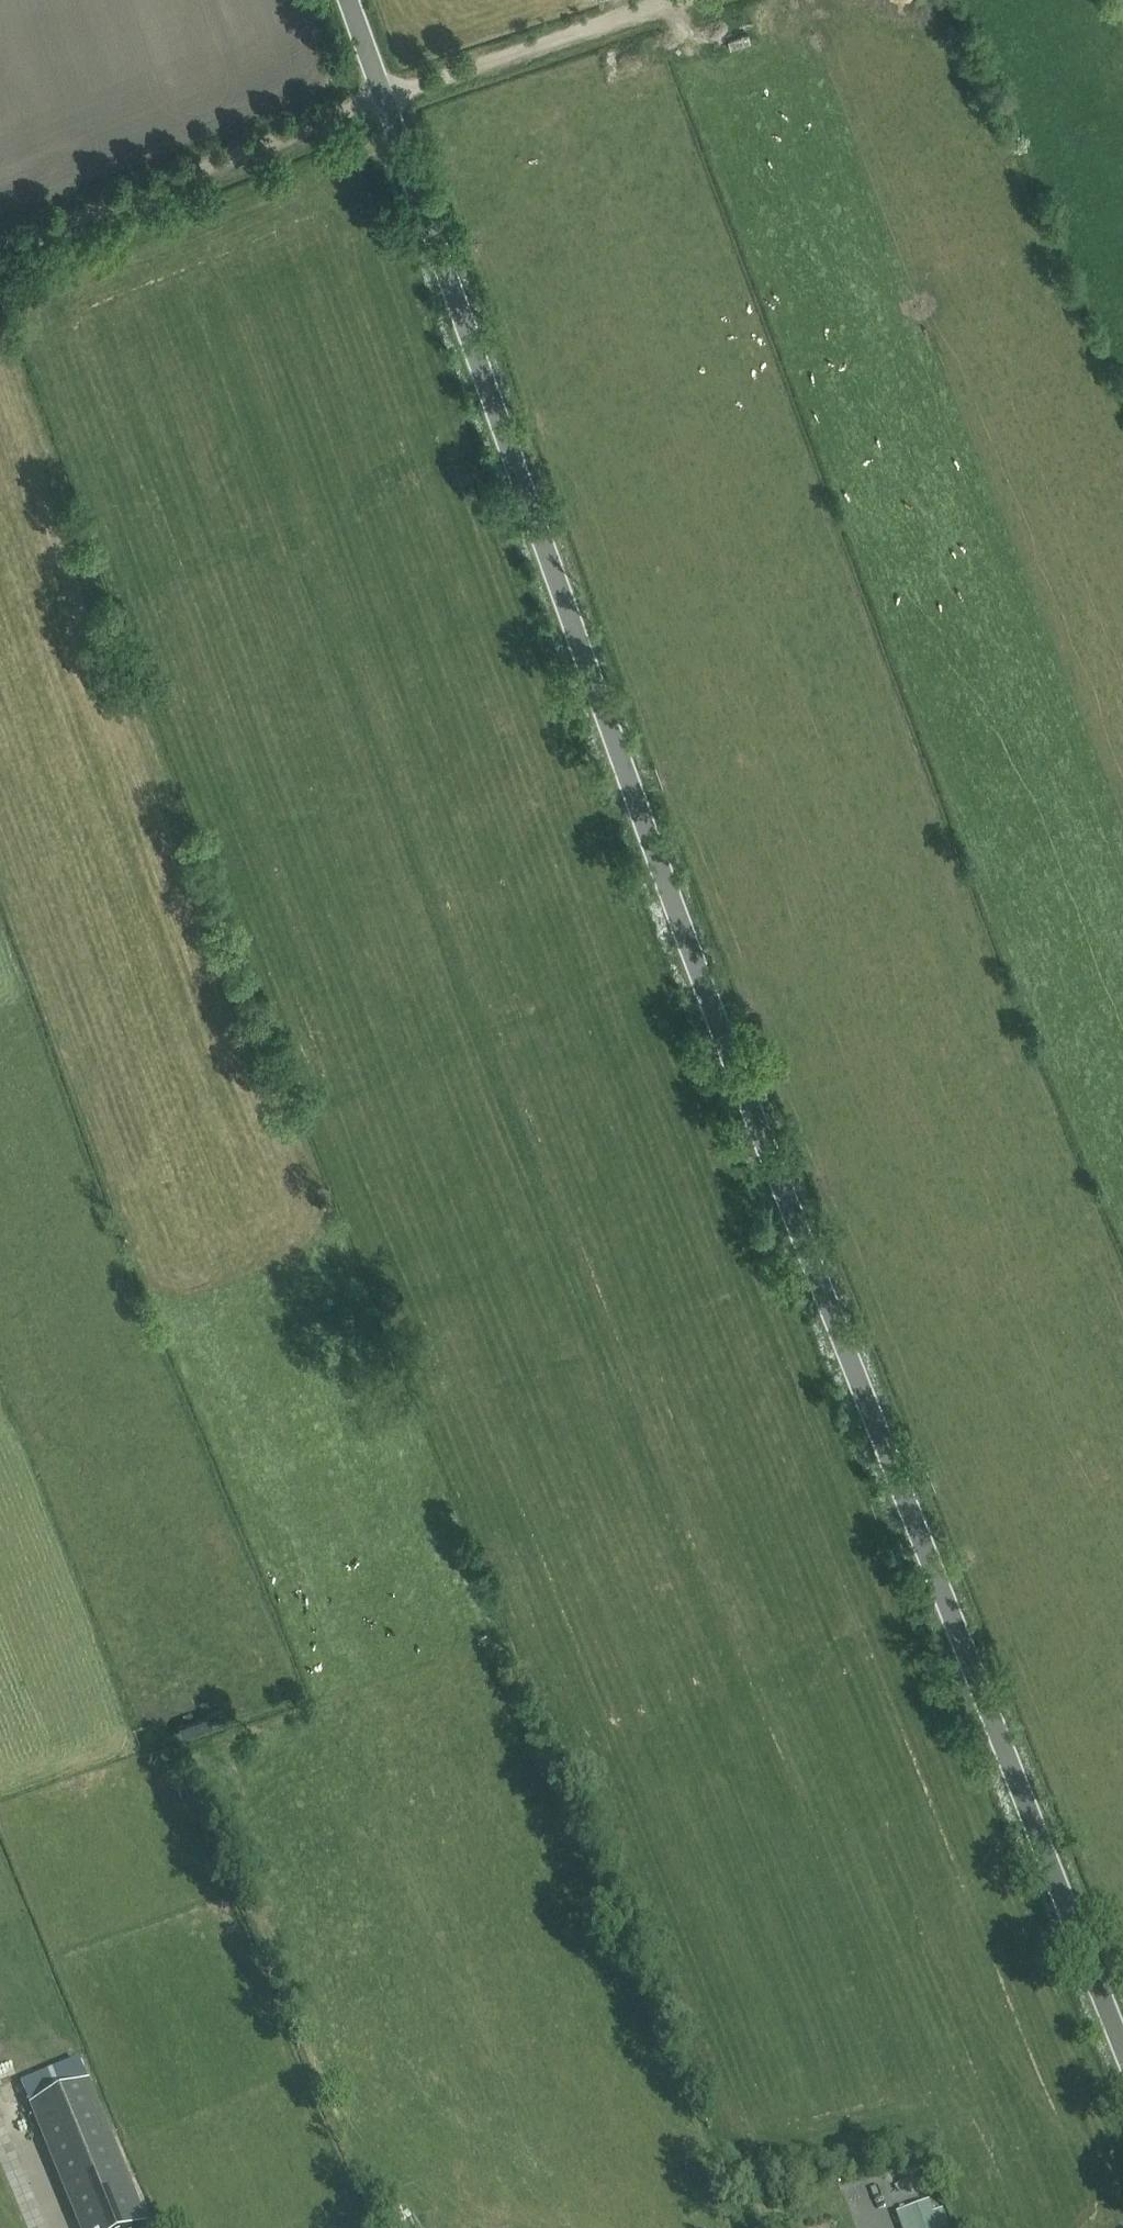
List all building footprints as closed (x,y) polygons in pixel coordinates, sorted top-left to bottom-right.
[(81,2227),(138,2227),(146,2225),(88,2083),(31,2107),(81,2227)] [(943,2209),(934,2212),(929,2201),(896,2213),(901,2227),(950,2227),(943,2209)]
